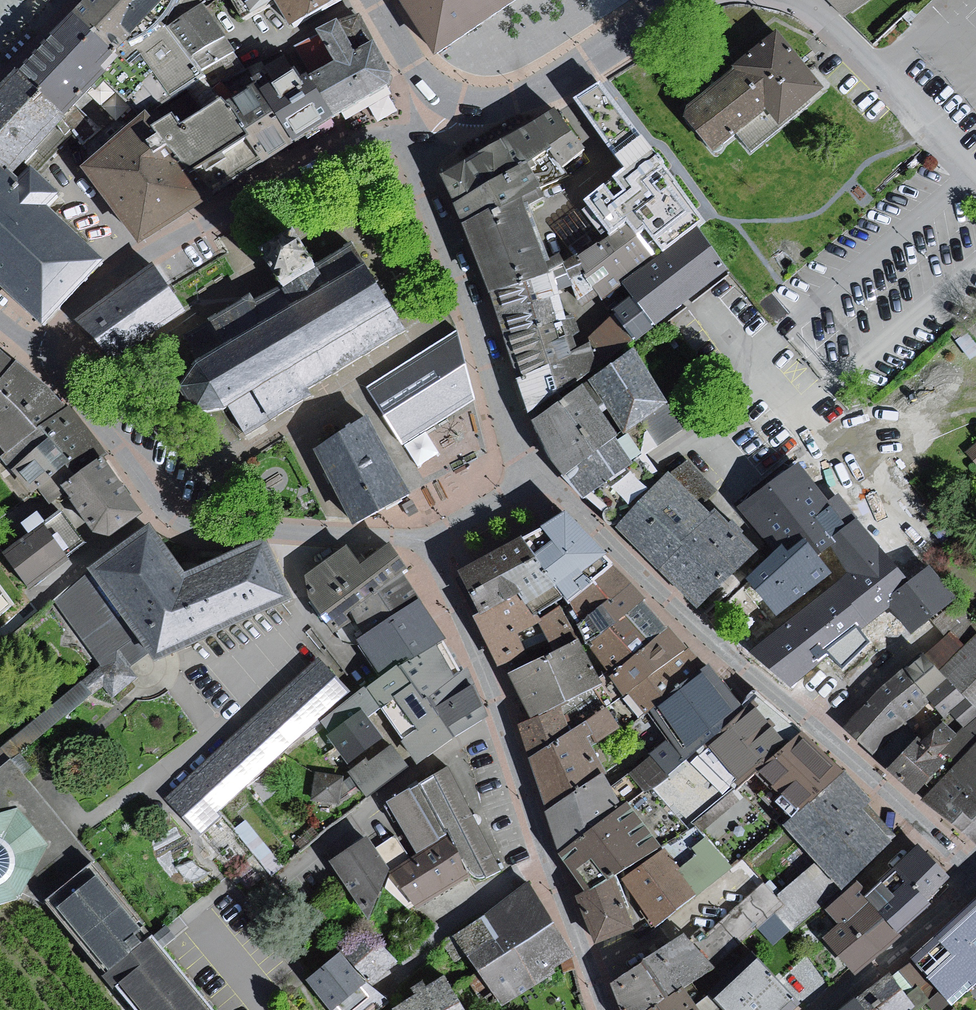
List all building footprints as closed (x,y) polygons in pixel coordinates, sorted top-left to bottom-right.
[(167,27),(201,4),(204,1),(203,0),(84,0),(73,12),(113,50),(127,63),(140,54),(154,73),(170,94),(188,84),(198,99),(213,89),(201,72),(189,57),(167,27)] [(295,26),(338,0),(278,0),(295,26)] [(432,50),(506,0),(400,0),(432,50)] [(842,28),(883,0),(823,0),(842,28)] [(189,57),(224,34),(201,4),(167,27),(189,57)] [(34,55),(20,70),(63,113),(92,84),(97,89),(106,80),(126,102),(132,97),(143,110),(170,94),(154,73),(140,54),(127,63),(113,50),(73,12),(34,55)] [(388,77),(390,72),(373,40),(363,22),(358,14),(338,23),(336,20),(316,29),(320,35),(321,37),(334,61),(333,62),(312,74),(309,76),(333,113),(339,110),(377,88),(387,82),(388,77)] [(823,85),(777,32),(713,87),(687,111),(718,146),(765,105),(780,122),(823,85)] [(189,57),(201,72),(231,52),(235,49),(224,34),(189,57)] [(320,35),(296,45),(312,74),(333,62),(334,61),(321,37),(320,35)] [(243,68),(231,52),(201,72),(213,89),(243,68)] [(248,72),(255,83),(294,140),(304,132),(333,113),(309,76),(303,79),(294,66),(290,69),(282,58),(266,69),(261,63),(248,72)] [(63,113),(20,70),(18,68),(0,88),(0,167),(9,174),(23,159),(63,113)] [(611,231),(625,220),(627,224),(634,233),(644,225),(663,251),(696,227),(704,221),(600,81),(575,99),(627,169),(618,176),(586,199),(591,204),(583,210),(601,233),(609,228),(611,231)] [(255,83),(227,101),(262,158),(275,150),(294,140),(255,83)] [(200,198),(262,158),(227,101),(223,97),(179,127),(172,114),(152,125),(200,198)] [(580,148),(554,111),(503,141),(465,163),(444,174),(455,202),(462,223),(489,207),(491,212),(522,195),(524,200),(540,192),(538,188),(567,175),(561,164),(580,148)] [(83,166),(141,240),(200,198),(152,125),(144,113),(113,139),(83,166)] [(59,197),(35,174),(30,168),(17,182),(9,174),(0,167),(0,280),(44,320),(102,260),(49,207),(59,197)] [(491,291),(548,271),(524,200),(522,195),(491,212),(489,207),(462,223),(463,227),(475,252),(491,291)] [(652,257),(634,233),(627,224),(577,258),(601,293),(609,288),(652,257)] [(724,268),(696,227),(663,251),(624,281),(634,295),(655,321),(684,298),(724,268)] [(182,386),(196,408),(225,402),(243,432),(271,415),(273,418),(311,395),(305,386),(402,329),(388,306),(375,283),(373,280),(369,273),(363,263),(352,244),(314,267),(292,230),(259,250),(281,286),(253,303),(250,297),(185,335),(200,360),(182,386)] [(112,358),(181,309),(151,268),(83,317),(112,358)] [(491,291),(498,313),(505,335),(563,317),(548,271),(491,291)] [(635,337),(655,321),(634,295),(624,303),(615,310),(635,337)] [(572,315),(563,317),(505,335),(511,354),(519,377),(548,364),(561,401),(579,387),(591,379),(597,374),(589,344),(577,350),(571,333),(576,331),(575,325),(572,315)] [(439,344),(370,388),(403,441),(473,397),(455,334),(439,344)] [(634,350),(597,374),(591,379),(608,404),(625,430),(664,402),(634,350)] [(0,352),(0,444),(7,453),(1,456),(14,469),(34,493),(40,489),(52,502),(59,513),(45,524),(37,513),(23,523),(32,534),(5,554),(28,587),(67,557),(65,553),(80,541),(95,531),(107,535),(141,511),(128,493),(100,457),(105,454),(84,428),(66,406),(41,384),(14,361),(7,356),(0,352)] [(519,377),(526,398),(534,418),(561,401),(548,364),(519,377)] [(579,387),(561,401),(534,418),(545,436),(567,470),(610,437),(579,387)] [(366,419),(315,447),(325,464),(355,520),(406,492),(366,419)] [(581,495),(627,462),(610,437),(567,470),(574,482),(581,495)] [(646,454),(582,497),(618,527),(663,478),(646,454)] [(688,460),(671,477),(698,503),(715,486),(688,460)] [(858,630),(868,623),(891,605),(897,613),(912,630),(950,597),(928,570),(908,587),(858,522),(839,498),(827,506),(797,466),(744,508),(775,545),(781,551),(748,580),(778,611),(829,573),(813,553),(820,548),(829,542),(832,545),(854,570),(836,584),(798,615),(757,648),(792,684),(828,652),(841,662),(865,638),(858,630)] [(728,525),(717,511),(710,517),(698,503),(671,477),(667,472),(663,478),(618,527),(659,568),(698,605),(754,549),(740,532),(742,530),(733,522),(728,525)] [(582,572),(592,584),(613,567),(603,556),(606,553),(566,511),(542,526),(554,539),(582,572)] [(555,583),(564,595),(569,603),(592,584),(582,572),(554,539),(542,526),(532,532),(522,537),(534,554),(555,583)] [(149,527),(90,569),(155,657),(291,594),(262,541),(185,575),(149,527)] [(564,595),(555,583),(534,554),(522,537),(493,553),(459,571),(480,611),(519,593),(526,602),(535,616),(564,595)] [(388,544),(364,564),(359,568),(345,548),(307,577),(311,597),(336,630),(349,620),(344,613),(350,608),(399,570),(405,567),(388,544)] [(592,584),(569,603),(585,620),(631,583),(627,579),(613,567),(592,584)] [(413,592),(399,570),(350,608),(366,634),(418,599),(413,592)] [(585,620),(577,626),(589,644),(625,615),(642,601),(644,599),(641,596),(631,583),(585,620)] [(0,592),(0,612),(10,604),(0,592)] [(517,633),(539,623),(535,616),(526,602),(519,593),(480,611),(473,615),(481,630),(501,666),(526,654),(517,633)] [(397,666),(399,669),(434,644),(443,639),(431,619),(418,599),(366,634),(358,639),(382,676),(397,666)] [(642,601),(625,615),(589,644),(609,674),(649,643),(668,629),(642,601)] [(624,696),(629,692),(686,649),(673,634),(668,629),(649,643),(609,674),(624,696)] [(970,649),(954,635),(908,672),(846,732),(887,773),(975,844),(975,643),(970,649)] [(597,683),(577,642),(512,673),(522,694),(531,714),(597,683)] [(419,762),(454,736),(435,709),(428,699),(455,679),(445,662),(434,644),(399,669),(397,666),(382,676),(366,687),(381,707),(404,738),(402,741),(419,762)] [(629,692),(645,712),(702,668),(692,656),(686,649),(629,692)] [(341,691),(316,664),(171,798),(201,830),(218,814),(213,810),(341,691)] [(473,686),(467,671),(455,679),(428,699),(435,709),(454,736),(473,724),(485,716),(473,686)] [(605,706),(569,733),(559,711),(532,721),(518,727),(562,860),(585,888),(575,894),(594,940),(633,927),(615,876),(620,877),(653,926),(696,895),(684,939),(613,984),(623,1009),(792,1009),(799,1004),(761,951),(752,957),(743,944),(781,917),(803,946),(820,936),(861,979),(962,887),(708,671),(650,714),(621,729),(605,706)] [(367,718),(381,707),(366,687),(320,721),(333,735),(330,737),(351,766),(365,755),(368,760),(387,746),(367,718)] [(405,765),(391,746),(368,763),(366,760),(350,772),(367,794),(405,765)] [(145,924),(94,861),(12,761),(0,770),(0,904),(17,900),(22,892),(47,903),(103,973),(133,1009),(215,1009),(153,933),(145,924)] [(414,787),(389,803),(419,856),(394,873),(415,907),(444,889),(470,872),(477,880),(499,868),(473,820),(445,769),(419,784),(414,787)] [(337,803),(341,778),(317,774),(313,799),(337,803)] [(406,855),(394,838),(374,851),(365,839),(356,844),(330,862),(367,915),(388,869),(406,855)] [(569,953),(527,892),(458,939),(501,1001),(569,953)] [(916,959),(957,1007),(975,990),(975,906),(916,959)] [(370,926),(343,949),(347,953),(312,982),(335,1009),(344,1009),(374,986),(377,990),(405,968),(370,926)] [(889,971),(845,1009),(909,1009),(915,1006),(889,971)] [(444,980),(432,986),(427,978),(412,987),(416,995),(394,1007),(395,1009),(461,1009),(444,980)]
